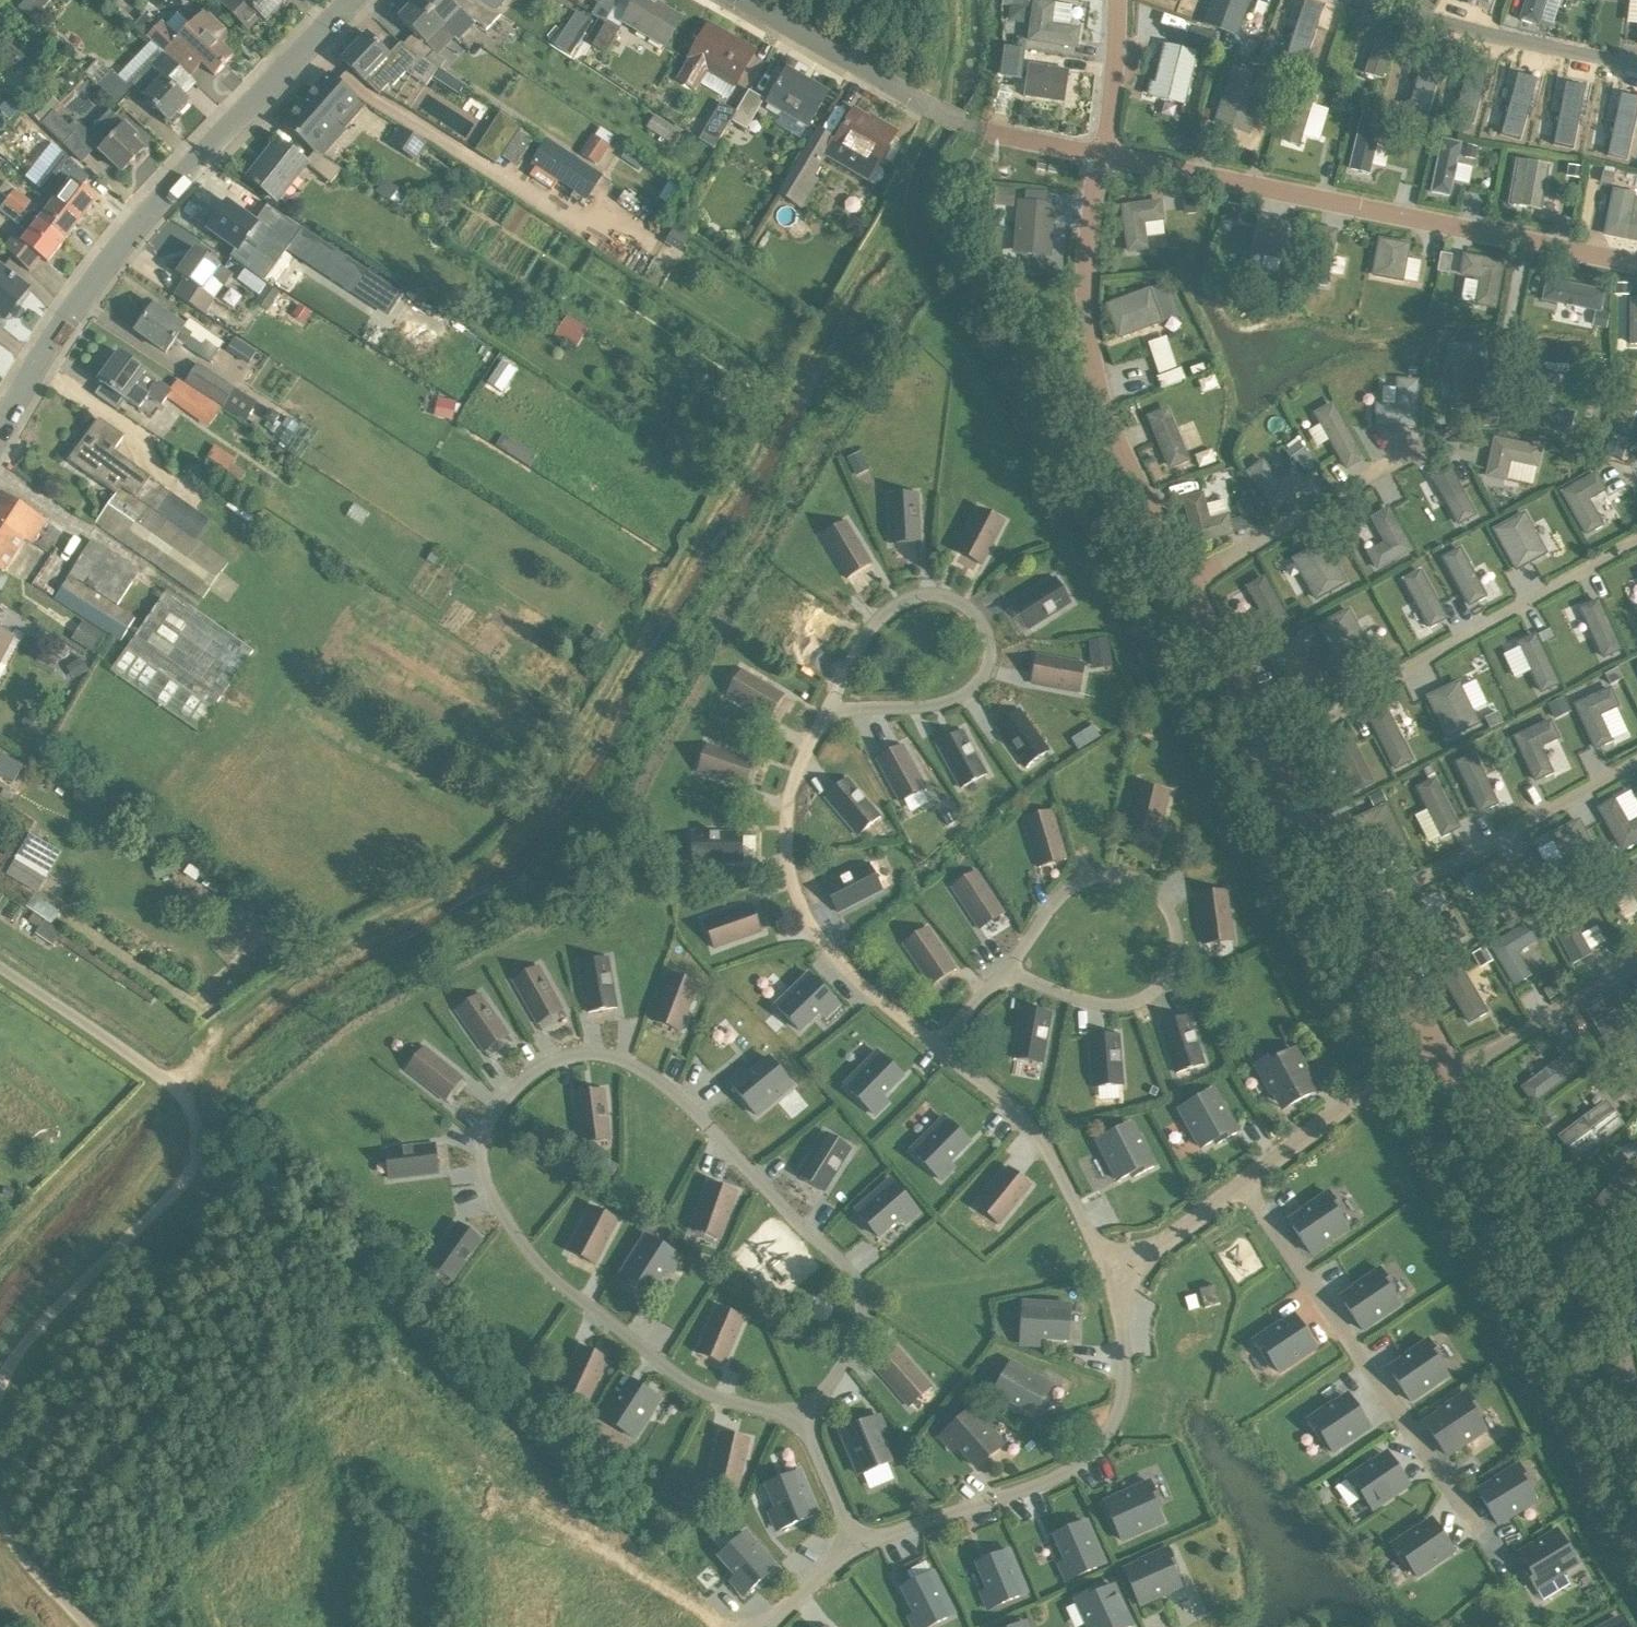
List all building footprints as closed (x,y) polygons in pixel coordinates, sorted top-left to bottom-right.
[(52,0),(26,0),(20,7),(35,20),(52,0)] [(288,0),(217,0),(248,30),(260,17),(266,23),(288,0)] [(416,1),(445,28),(459,41),(478,22),(485,28),(500,12),(480,0),(417,0),(416,1)] [(591,12),(607,22),(620,0),(598,0),(591,12)] [(655,2),(657,0),(634,0),(621,22),(663,47),(681,18),(655,2)] [(1003,5),(1029,8),(1030,0),(1003,0),(1003,5)] [(1057,0),(1055,0),(1036,0),(1031,40),(1077,46),(1080,25),(1054,21),(1057,0)] [(1205,23),(1238,35),(1250,0),(1214,0),(1205,23)] [(1270,0),(1253,0),(1249,21),(1265,25),(1270,0)] [(1522,20),(1539,25),(1547,0),(1528,0),(1522,20)] [(445,28),(416,1),(399,19),(415,34),(404,45),(439,68),(447,60),(438,52),(428,45),(445,28)] [(1305,2),(1284,60),(1304,66),(1324,8),(1305,2)] [(233,57),(222,47),(231,37),(205,12),(190,27),(182,35),(165,19),(147,38),(153,44),(163,53),(179,68),(192,53),(215,75),(233,57)] [(605,54),(619,29),(607,22),(592,46),(605,54)] [(1332,60),(1361,68),(1371,30),(1343,22),(1332,60)] [(722,37),(724,33),(710,25),(677,82),(696,92),(708,71),(736,87),(756,52),(755,51),(753,54),(722,37)] [(1193,28),(1190,44),(1213,49),(1217,34),(1193,28)] [(1398,35),(1380,30),(1367,74),(1384,79),(1398,35)] [(565,31),(556,46),(571,56),(581,41),(565,31)] [(389,56),(367,35),(343,61),(365,82),(365,81),(380,95),(390,84),(393,87),(406,73),(427,86),(439,68),(404,45),(402,43),(389,56)] [(1197,50),(1166,43),(1154,96),(1185,103),(1197,50)] [(170,123),(189,103),(183,97),(196,84),(179,68),(163,53),(153,44),(120,78),(112,71),(110,73),(98,61),(86,74),(120,106),(135,89),(170,123)] [(1028,49),(1009,46),(1006,69),(1021,71),(1022,64),(1026,65),(1028,49)] [(1427,46),(1409,107),(1428,113),(1446,52),(1427,46)] [(1508,77),(1509,54),(1492,54),(1491,77),(1508,77)] [(1489,64),(1470,59),(1454,121),(1474,126),(1489,64)] [(1070,69),(1030,63),(1026,97),(1065,102),(1070,69)] [(1271,75),(1235,63),(1216,121),(1252,132),(1271,75)] [(786,72),(768,104),(808,128),(828,94),(808,83),(807,85),(786,72)] [(313,152),(321,157),(345,130),(367,106),(330,74),(284,127),(313,152)] [(1518,75),(1502,135),(1521,140),(1537,80),(1518,75)] [(1365,80),(1354,76),(1350,86),(1362,90),(1365,80)] [(1286,84),(1273,80),(1269,92),(1283,96),(1286,84)] [(1585,88),(1565,84),(1554,144),(1574,148),(1585,88)] [(1316,90),(1298,85),(1283,139),(1300,144),(1316,90)] [(750,91),(731,121),(746,129),(763,99),(750,91)] [(48,92),(30,111),(42,122),(59,104),(48,92)] [(1337,94),(1333,109),(1347,112),(1350,97),(1337,94)] [(1608,156),(1628,160),(1636,116),(1636,98),(1621,95),(1608,156)] [(714,150),(736,112),(720,103),(699,140),(714,150)] [(54,111),(42,124),(64,145),(76,133),(70,127),(54,111)] [(876,124),(854,112),(838,139),(818,128),(780,191),(803,205),(819,181),(815,178),(826,159),(877,187),(884,182),(887,175),(886,167),(879,163),(896,133),(877,122),(876,124)] [(521,126),(501,113),(489,131),(510,144),(521,126)] [(1384,118),(1365,113),(1351,174),(1370,178),(1384,118)] [(647,127),(666,139),(674,127),(655,115),(647,127)] [(136,136),(115,116),(90,142),(123,173),(144,151),(132,140),(136,136)] [(416,161),(427,144),(400,127),(389,144),(416,161)] [(594,133),(582,151),(597,161),(609,142),(594,133)] [(603,176),(548,140),(532,164),(587,200),(603,176)] [(1463,144),(1444,140),(1433,195),(1452,200),(1463,144)] [(279,203),(309,166),(305,162),(279,141),(267,155),(269,156),(251,177),(250,176),(248,178),(279,203)] [(1475,160),(1477,147),(1467,145),(1465,158),(1475,160)] [(342,169),(322,157),(313,169),(332,183),(342,169)] [(1549,163),(1518,158),(1510,204),(1542,209),(1549,163)] [(1583,168),(1568,165),(1567,177),(1581,179),(1583,168)] [(53,201),(80,222),(97,200),(56,168),(49,177),(64,188),(53,201)] [(1603,172),(1601,183),(1613,186),(1616,174),(1603,172)] [(376,192),(391,201),(397,192),(399,189),(384,180),(376,192)] [(669,181),(659,199),(672,207),(683,189),(669,181)] [(1617,187),(1607,234),(1636,240),(1636,211),(1635,210),(1636,202),(1636,191),(1617,187)] [(1015,189),(997,188),(996,206),(1014,208),(1015,189)] [(25,211),(32,202),(16,189),(9,198),(25,211)] [(1163,196),(1125,200),(1130,250),(1150,248),(1147,221),(1165,219),(1163,196)] [(1056,200),(1020,197),(1015,251),(1052,254),(1056,200)] [(64,242),(38,221),(25,211),(9,198),(0,210),(29,233),(21,242),(15,237),(5,249),(30,272),(41,258),(48,263),(64,242)] [(1196,200),(1183,202),(1185,215),(1198,213),(1196,200)] [(38,221),(64,242),(80,222),(53,201),(38,221)] [(1228,203),(1224,222),(1232,223),(1237,224),(1241,206),(1228,203)] [(228,204),(209,230),(236,249),(231,257),(247,269),(274,234),(289,245),(300,229),(268,206),(255,224),(228,204)] [(1290,218),(1261,212),(1254,252),(1282,258),(1290,218)] [(1339,228),(1319,224),(1309,281),(1329,284),(1339,228)] [(689,239),(673,229),(665,243),(680,253),(689,239)] [(400,292),(311,235),(299,253),(366,295),(370,288),(393,302),(400,292)] [(1411,241),(1382,236),(1376,273),(1405,278),(1411,241)] [(178,274),(184,278),(174,292),(204,314),(232,275),(196,249),(178,274)] [(1505,258),(1468,251),(1464,274),(1482,277),(1478,303),(1496,307),(1505,258)] [(1442,253),(1438,271),(1449,274),(1453,256),(1442,253)] [(5,318),(28,289),(0,267),(0,314),(5,318)] [(1607,291),(1549,280),(1544,302),(1602,314),(1607,291)] [(1615,296),(1630,296),(1630,284),(1615,284),(1615,296)] [(281,293),(268,285),(256,302),(270,311),(281,293)] [(1164,322),(1150,286),(1109,301),(1123,337),(1164,322)] [(300,305),(293,315),(304,323),(311,313),(300,305)] [(184,327),(155,306),(137,332),(166,353),(174,342),(183,348),(184,346),(196,354),(210,334),(198,325),(192,333),(184,328),(184,327)] [(1610,315),(1596,313),(1593,326),(1607,328),(1610,315)] [(556,335),(577,349),(589,330),(568,316),(556,335)] [(147,396),(162,407),(167,400),(217,433),(230,415),(175,379),(168,388),(121,354),(100,382),(138,409),(147,396)] [(1487,358),(1455,361),(1459,409),(1491,406),(1487,358)] [(198,364),(185,383),(223,409),(226,404),(235,389),(198,364)] [(1161,389),(1183,381),(1186,380),(1182,369),(1179,370),(1157,378),(1161,389)] [(1420,378),(1401,377),(1399,403),(1380,402),(1379,421),(1418,423),(1420,378)] [(255,402),(235,389),(226,404),(245,418),(255,402)] [(435,417),(454,420),(457,403),(438,399),(435,417)] [(1335,400),(1317,410),(1349,466),(1367,456),(1335,400)] [(1576,413),(1521,402),(1515,427),(1571,438),(1576,413)] [(1170,405),(1149,413),(1172,467),(1193,459),(1170,405)] [(1477,413),(1455,414),(1457,431),(1478,429),(1477,413)] [(1498,414),(1482,416),(1483,428),(1499,426),(1498,414)] [(122,488),(173,524),(194,539),(208,518),(187,504),(115,451),(125,438),(100,420),(70,461),(117,495),(122,488)] [(1543,445),(1496,437),(1489,476),(1507,480),(1510,462),(1539,467),(1543,445)] [(1295,463),(1308,454),(1300,443),(1287,453),(1295,463)] [(208,458),(230,472),(234,465),(237,460),(215,446),(208,458)] [(861,452),(848,458),(856,476),(869,470),(861,452)] [(1280,478),(1265,457),(1249,469),(1278,507),(1309,483),(1297,466),(1280,478)] [(1452,463),(1433,473),(1460,523),(1479,512),(1452,463)] [(1600,472),(1564,493),(1587,534),(1606,523),(1591,496),(1608,486),(1600,472)] [(194,539),(173,524),(122,488),(117,495),(96,524),(203,600),(229,563),(194,539)] [(1,491),(0,492),(0,521),(24,537),(32,542),(46,521),(1,491)] [(1204,491),(1186,496),(1198,542),(1233,533),(1228,513),(1211,517),(1204,491)] [(889,495),(891,545),(920,543),(917,493),(889,495)] [(1239,517),(1250,514),(1255,513),(1251,498),(1235,502),(1239,517)] [(1415,548),(1392,504),(1372,514),(1386,540),(1369,549),(1379,567),(1415,548)] [(980,508),(956,553),(982,566),(1005,522),(980,508)] [(1551,552),(1528,509),(1496,526),(1519,569),(1551,552)] [(0,521),(0,569),(3,571),(24,537),(0,521)] [(821,536),(847,579),(872,564),(846,521),(821,536)] [(1350,580),(1326,538),(1295,556),(1318,598),(1350,580)] [(136,619),(118,607),(141,572),(92,540),(54,599),(120,642),(136,619)] [(1491,594),(1464,544),(1443,555),(1471,605),(1491,594)] [(434,550),(427,560),(435,565),(442,555),(434,550)] [(1424,566),(1404,578),(1431,627),(1451,615),(1424,566)] [(1267,573),(1247,584),(1261,609),(1246,617),(1256,637),(1292,617),(1267,573)] [(1056,579),(1014,605),(1029,630),(1071,603),(1056,579)] [(164,590),(111,673),(200,730),(253,647),(164,590)] [(1624,647),(1601,596),(1581,605),(1604,656),(1624,647)] [(1352,605),(1319,623),(1343,666),(1376,648),(1352,605)] [(98,655),(109,637),(82,620),(71,638),(98,655)] [(1537,632),(1542,643),(1544,642),(1555,637),(1550,626),(1537,632)] [(604,634),(596,629),(591,637),(599,642),(604,634)] [(1299,634),(1304,645),(1316,640),(1311,629),(1299,634)] [(13,637),(0,630),(0,662),(13,637)] [(1542,643),(1537,632),(1519,640),(1542,690),(1562,681),(1544,642),(1542,643)] [(1304,645),(1299,634),(1267,652),(1290,696),(1323,678),(1304,645)] [(1090,640),(1092,658),(1111,656),(1109,638),(1090,640)] [(1031,684),(1080,693),(1086,665),(1036,656),(1031,684)] [(82,658),(66,666),(75,681),(90,673),(82,658)] [(1618,669),(1606,674),(1611,685),(1623,680),(1618,669)] [(727,695),(770,721),(784,696),(741,670),(727,695)] [(1481,724),(1460,680),(1426,696),(1447,740),(1481,724)] [(1614,685),(1577,701),(1597,747),(1616,739),(1604,711),(1622,703),(1614,685)] [(1564,697),(1548,705),(1555,720),(1571,712),(1564,697)] [(996,727),(1025,768),(1049,751),(1020,710),(996,727)] [(1413,761),(1388,711),(1368,721),(1393,771),(1413,761)] [(1486,718),(1491,729),(1504,723),(1498,712),(1486,718)] [(1514,736),(1535,782),(1552,774),(1539,747),(1557,739),(1549,720),(1514,736)] [(1093,726),(1079,734),(1086,746),(1100,737),(1093,726)] [(961,789),(986,775),(962,731),(937,745),(961,789)] [(1373,783),(1349,733),(1329,742),(1353,792),(1373,783)] [(746,788),(755,761),(708,745),(699,772),(746,788)] [(877,759),(901,803),(926,789),(902,745),(877,759)] [(1497,802),(1475,754),(1457,763),(1479,811),(1497,802)] [(1424,770),(1428,778),(1436,774),(1432,766),(1424,770)] [(826,799),(859,837),(881,818),(848,780),(826,799)] [(1436,780),(1416,790),(1441,839),(1461,829),(1436,780)] [(1168,793),(1140,786),(1130,830),(1158,836),(1168,793)] [(1369,796),(1375,808),(1387,802),(1381,790),(1369,796)] [(1619,796),(1600,807),(1624,849),(1636,841),(1636,818),(1633,820),(1619,796)] [(1406,848),(1385,804),(1352,819),(1373,863),(1406,848)] [(953,812),(944,816),(948,825),(958,821),(953,812)] [(1039,868),(1066,860),(1052,812),(1025,820),(1039,868)] [(1605,859),(1582,817),(1549,834),(1572,877),(1605,859)] [(693,862),(743,862),(743,833),(693,833),(693,862)] [(1529,890),(1509,854),(1478,871),(1498,907),(1529,890)] [(50,875),(18,857),(8,875),(39,893),(50,875)] [(177,858),(162,864),(168,876),(182,870),(177,858)] [(191,865),(185,874),(197,881),(202,872),(191,865)] [(824,888),(837,914),(882,891),(869,865),(824,888)] [(1620,879),(1636,909),(1636,869),(1620,879)] [(980,930),(1004,914),(977,872),(953,888),(980,930)] [(1555,884),(1561,894),(1573,887),(1567,877),(1555,884)] [(19,899),(0,888),(0,910),(9,915),(19,899)] [(1198,896),(1205,945),(1233,942),(1227,892),(1198,896)] [(1440,926),(1426,901),(1407,912),(1431,954),(1467,934),(1457,916),(1440,926)] [(762,932),(752,905),(705,922),(715,949),(762,932)] [(1564,906),(1543,918),(1570,969),(1592,958),(1564,906)] [(45,919),(35,934),(54,946),(64,931),(45,919)] [(1476,926),(1483,937),(1493,932),(1486,920),(1476,926)] [(1526,927),(1488,949),(1512,991),(1531,980),(1518,958),(1537,947),(1526,927)] [(932,986),(956,970),(928,929),(904,945),(932,986)] [(1461,941),(1449,948),(1455,959),(1467,952),(1461,941)] [(1493,962),(1485,948),(1473,954),(1481,969),(1493,962)] [(589,1013),(617,1008),(608,959),(580,964),(589,1013)] [(1459,966),(1443,976),(1469,1022),(1478,1017),(1480,1017),(1487,1014),(1488,1011),(1484,1005),(1481,1004),(1459,966)] [(563,1011),(538,967),(513,981),(538,1025),(563,1011)] [(838,1003),(810,974),(777,1007),(800,1030),(825,1006),(830,1011),(838,1003)] [(653,1022),(680,1032),(698,985),(671,975),(653,1022)] [(509,1036),(480,995),(457,1011),(485,1052),(509,1036)] [(1589,1012),(1615,1056),(1620,1057),(1629,1052),(1632,1053),(1636,1050),(1636,1040),(1613,998),(1589,1012)] [(1022,1010),(1014,1059),(1042,1064),(1051,1015),(1022,1010)] [(1161,1026),(1176,1074),(1204,1065),(1189,1017),(1161,1026)] [(1090,1038),(1094,1088),(1123,1086),(1119,1036),(1090,1038)] [(424,1048),(406,1070),(446,1101),(464,1079),(424,1048)] [(1279,1091),(1288,1107),(1318,1090),(1295,1050),(1282,1057),(1280,1054),(1258,1066),(1274,1094),(1279,1091)] [(903,1076),(879,1053),(846,1086),(875,1114),(883,1107),(878,1101),(903,1076)] [(731,1084),(757,1115),(792,1085),(771,1060),(744,1083),(739,1077),(731,1084)] [(1566,1061),(1521,1092),(1533,1109),(1577,1077),(1566,1061)] [(582,1144),(610,1141),(604,1091),(576,1094),(582,1144)] [(1209,1093),(1180,1109),(1202,1148),(1216,1140),(1218,1144),(1238,1133),(1223,1105),(1217,1109),(1209,1093)] [(1537,1114),(1546,1127),(1558,1118),(1548,1106),(1537,1114)] [(1622,1131),(1604,1107),(1557,1141),(1576,1166),(1622,1131)] [(969,1142),(946,1119),(913,1152),(941,1180),(949,1172),(944,1167),(969,1142)] [(1127,1126),(1098,1141),(1118,1180),(1132,1173),(1134,1177),(1155,1167),(1141,1139),(1135,1142),(1127,1126)] [(826,1134),(799,1177),(824,1192),(850,1149),(826,1134)] [(436,1144),(386,1150),(389,1179),(439,1173),(436,1144)] [(371,1172),(385,1172),(385,1158),(371,1158),(371,1172)] [(609,1185),(617,1171),(604,1164),(597,1178),(609,1185)] [(1596,1204),(1617,1221),(1636,1197),(1636,1167),(1633,1164),(1628,1164),(1596,1204)] [(1008,1168),(976,1207),(999,1225),(1030,1186),(1008,1168)] [(919,1211),(892,1181),(857,1212),(879,1237),(905,1214),(910,1219),(919,1211)] [(720,1240),(736,1193),(709,1183),(693,1231),(720,1240)] [(1343,1213),(1329,1194),(1304,1211),(1307,1217),(1293,1226),(1311,1253),(1348,1228),(1339,1215),(1343,1213)] [(594,1265),(618,1221),(592,1207),(569,1252),(594,1265)] [(1636,1233),(1636,1215),(1635,1213),(1626,1225),(1636,1233)] [(429,1264),(452,1281),(482,1241),(458,1224),(429,1264)] [(681,1258),(647,1236),(622,1276),(650,1293),(669,1264),(675,1267),(681,1258)] [(1394,1289),(1381,1270),(1355,1288),(1359,1293),(1344,1303),(1362,1330),(1399,1305),(1391,1292),(1394,1289)] [(1215,1286),(1199,1290),(1205,1309),(1220,1304),(1215,1286)] [(1024,1304),(1022,1344),(1033,1345),(1033,1338),(1068,1340),(1070,1307),(1024,1304)] [(744,1319),(717,1308),(697,1354),(724,1365),(744,1319)] [(1280,1325),(1254,1342),(1267,1362),(1271,1359),(1279,1372),(1316,1347),(1298,1320),(1284,1330),(1280,1325)] [(1403,1359),(1407,1364),(1392,1374),(1411,1401),(1448,1376),(1439,1363),(1442,1360),(1429,1341),(1403,1359)] [(586,1405),(608,1359),(582,1347),(560,1393),(586,1405)] [(898,1350),(877,1369),(910,1407),(931,1388),(898,1350)] [(1052,1386),(1011,1363),(991,1399),(1001,1404),(1005,1398),(1036,1415),(1052,1386)] [(661,1401),(632,1384),(614,1411),(607,1406),(597,1421),(635,1445),(661,1401)] [(1433,1431),(1452,1459),(1490,1434),(1482,1421),(1486,1418),(1472,1397),(1444,1416),(1448,1421),(1433,1431)] [(1370,1427),(1352,1400),(1337,1410),(1334,1404),(1308,1422),(1321,1441),(1324,1439),(1333,1452),(1370,1427)] [(942,1439),(950,1448),(956,1443),(979,1469),(1005,1447),(973,1412),(942,1439)] [(884,1427),(879,1416),(842,1432),(860,1475),(891,1462),(877,1430),(884,1427)] [(721,1433),(710,1482),(738,1489),(749,1440),(721,1433)] [(1410,1485),(1391,1458),(1377,1468),(1373,1463),(1347,1480),(1360,1500),(1364,1497),(1373,1510),(1410,1485)] [(1481,1497),(1498,1524),(1536,1501),(1528,1488),(1532,1486),(1519,1466),(1493,1482),(1496,1488),(1481,1497)] [(780,1530),(817,1515),(799,1472),(769,1484),(782,1517),(776,1520),(780,1530)] [(1161,1505),(1151,1483),(1106,1503),(1122,1540),(1163,1521),(1157,1507),(1161,1505)] [(1105,1564),(1086,1522),(1055,1535),(1070,1567),(1063,1570),(1068,1581),(1105,1564)] [(1417,1576),(1454,1551),(1436,1525),(1421,1534),(1418,1529),(1392,1547),(1405,1566),(1409,1564),(1417,1576)] [(1575,1559),(1558,1531),(1520,1554),(1528,1567),(1524,1570),(1536,1590),(1563,1573),(1560,1568),(1575,1559)] [(746,1594),(776,1568),(745,1533),(721,1555),(744,1581),(739,1586),(746,1594)] [(1369,1538),(1359,1544),(1363,1551),(1374,1545),(1369,1538)] [(1178,1571),(1169,1550),(1140,1563),(1143,1569),(1127,1576),(1140,1605),(1181,1587),(1175,1573),(1178,1571)] [(985,1599),(989,1609),(1027,1594),(1009,1551),(978,1564),(992,1596),(985,1599)] [(903,1588),(919,1620),(913,1623),(915,1626),(931,1626),(954,1615),(933,1573),(903,1588)] [(1101,1587),(1074,1599),(1087,1626),(1135,1626),(1136,1626),(1116,1583),(1102,1589),(1101,1587)]
